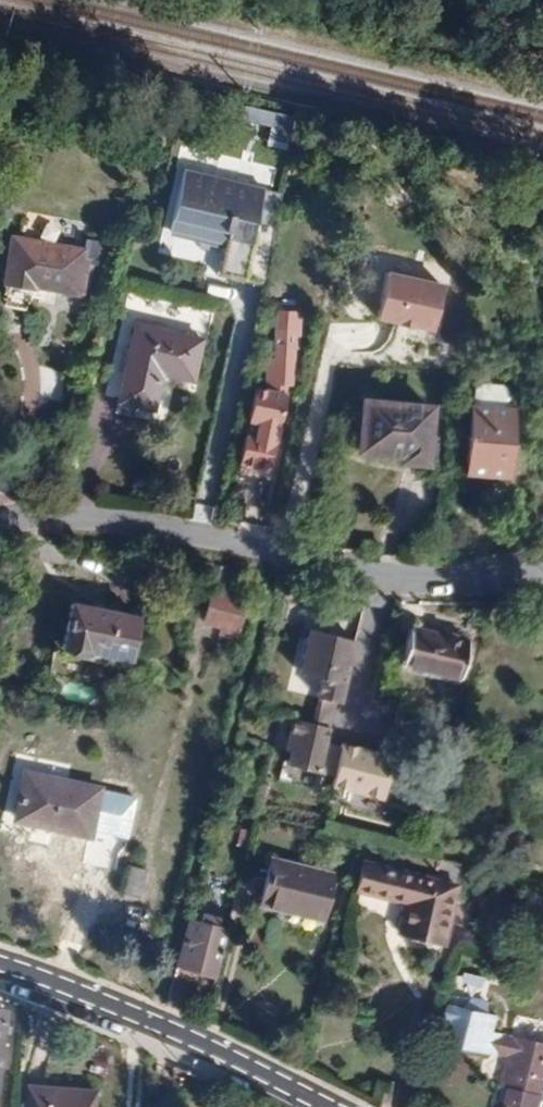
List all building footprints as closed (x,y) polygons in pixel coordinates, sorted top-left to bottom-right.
[(264,188),(183,170),(168,229),(225,243),(226,238),(250,243),(264,188)] [(11,237),(3,284),(18,287),(33,289),(34,286),(77,294),(78,292),(80,292),(86,264),(86,261),(82,260),(84,250),(11,237)] [(224,249),(248,254),(250,243),(226,238),(225,243),(224,249)] [(85,239),(84,250),(82,260),(86,261),(86,264),(98,266),(102,241),(85,239)] [(224,249),(218,275),(242,281),(248,254),(224,249)] [(442,285),(384,271),(373,318),(430,332),(442,285)] [(276,320),(277,329),(277,344),(271,342),(263,373),(258,372),(239,462),(257,466),(269,469),(285,394),(287,385),(292,385),(295,348),(300,348),(297,330),(293,330),(294,323),(276,320)] [(135,324),(117,402),(153,410),(161,374),(192,382),(202,340),(135,324)] [(476,391),(474,406),(493,408),(495,393),(476,391)] [(363,400),(358,450),(379,452),(401,454),(400,460),(424,462),(430,407),(363,400)] [(114,412),(150,421),(153,410),(117,402),(114,412)] [(471,406),(465,472),(502,475),(508,476),(513,410),(493,408),(474,406),(471,406)] [(229,567),(212,564),(208,578),(205,586),(221,591),(229,567)] [(212,591),(204,621),(221,626),(238,630),(246,601),(212,591)] [(92,608),(72,603),(63,647),(88,653),(88,650),(104,653),(102,661),(127,667),(138,618),(92,608)] [(236,637),(238,630),(221,626),(219,632),(236,637)] [(356,640),(309,627),(297,673),(319,679),(308,721),(290,717),(282,747),(287,748),(284,762),(332,775),(330,785),(381,799),(392,756),(340,742),(339,746),(323,742),(334,701),(339,703),(356,640)] [(402,664),(460,677),(468,640),(443,634),(410,627),(402,664)] [(61,652),(102,661),(104,653),(88,650),(88,653),(63,647),(61,652)] [(100,788),(25,772),(16,813),(48,820),(47,827),(61,830),(90,837),(100,788)] [(332,874),(269,859),(259,902),(288,909),(321,917),(332,874)] [(458,886),(361,861),(354,889),(402,901),(395,930),(410,934),(443,942),(458,886)] [(147,870),(125,864),(118,892),(129,895),(140,898),(147,870)] [(215,973),(227,929),(216,927),(218,917),(201,913),(198,921),(188,919),(176,963),(196,968),(215,973)] [(542,1106),(542,1044),(496,1033),(500,1017),(461,1008),(453,1041),(489,1049),(512,1055),(505,1085),(514,1087),(510,1106),(542,1106)] [(95,1094),(64,1091),(27,1088),(25,1106),(94,1106),(95,1094)]
